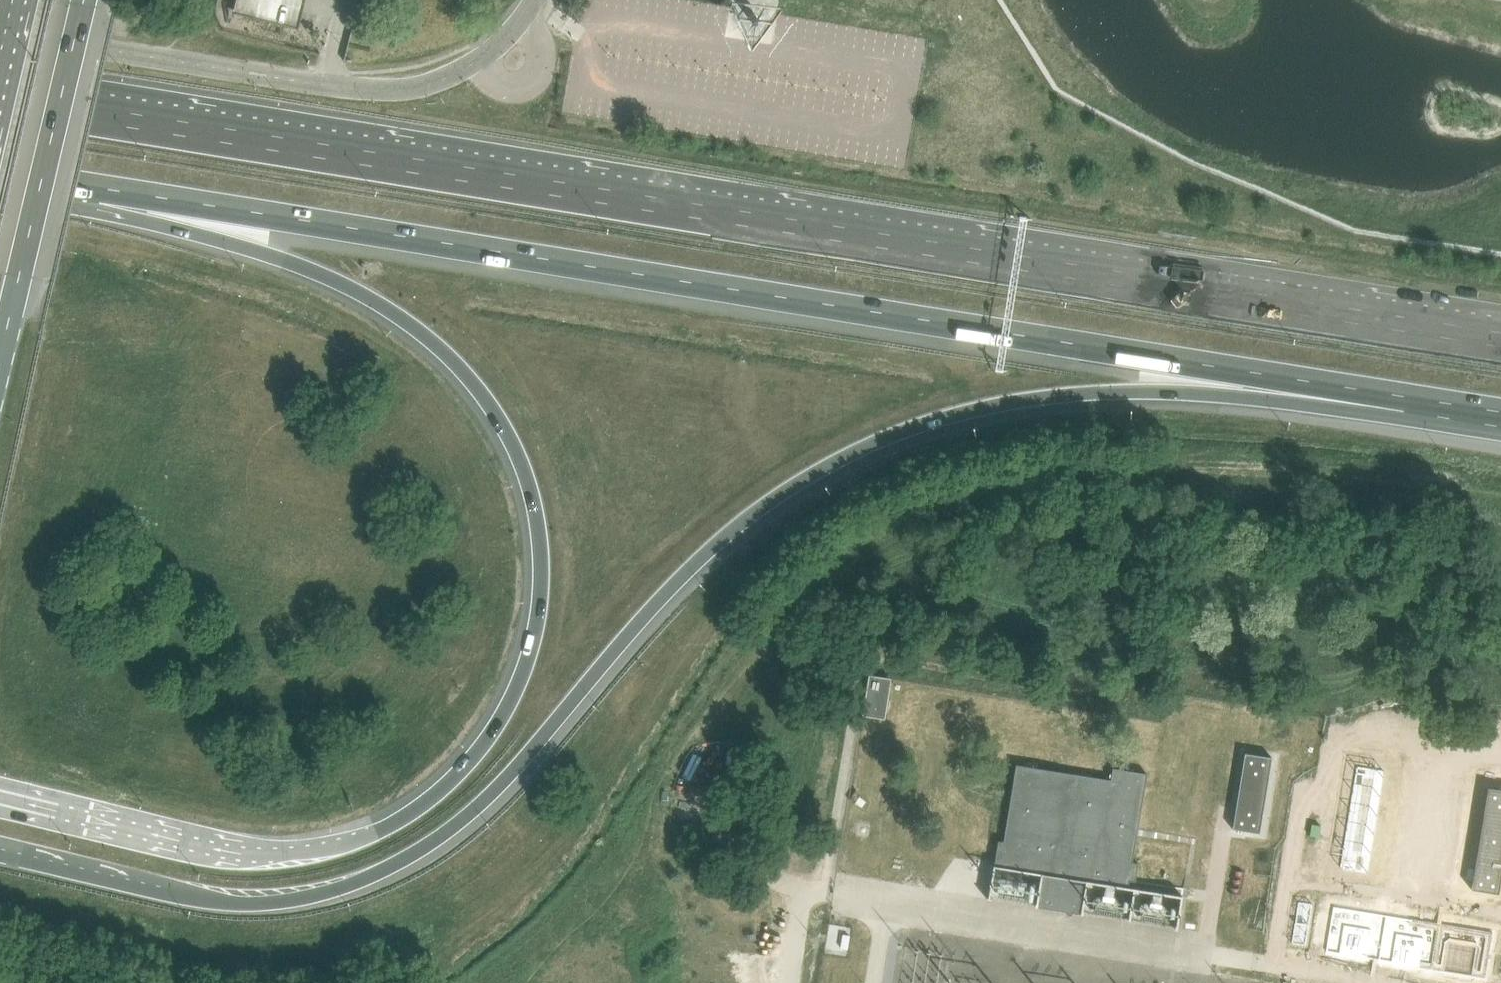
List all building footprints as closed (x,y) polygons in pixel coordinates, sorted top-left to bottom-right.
[(301,22),(306,0),(267,0),(267,2),(253,11),(301,22)] [(885,719),(892,678),(870,675),(863,715),(885,719)] [(1233,829),(1260,833),(1272,757),(1245,753),(1233,829)] [(987,898),(1177,929),(1178,929),(1183,896),(1129,887),(1130,880),(1136,881),(1139,863),(1133,862),(1148,774),(1113,768),(1111,780),(1007,763),(1007,764),(1017,766),(1004,841),(999,841),(989,898),(987,897),(987,898)] [(1336,912),(1329,954),(1343,956),(1350,915),(1336,912)]
